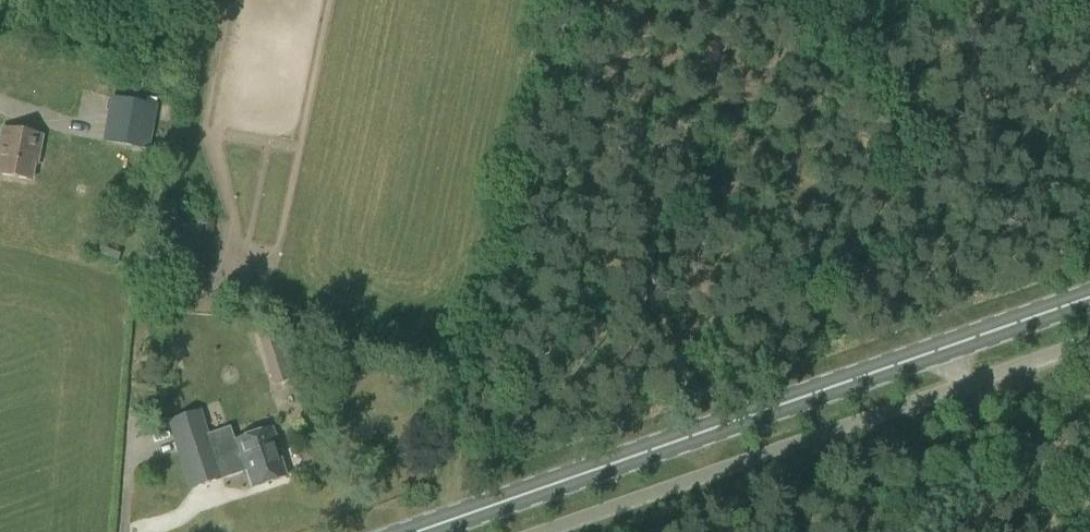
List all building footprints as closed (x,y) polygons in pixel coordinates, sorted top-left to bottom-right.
[(71,111),(82,115),(89,97),(79,93),(71,111)] [(158,105),(134,101),(126,146),(149,150),(158,105)] [(43,136),(2,129),(0,142),(0,147),(2,147),(0,159),(0,173),(32,178),(36,154),(39,154),(43,136)] [(274,386),(292,380),(275,327),(257,333),(274,386)] [(208,441),(198,412),(169,422),(192,489),(246,470),(252,487),(287,475),(279,452),(281,451),(272,428),(233,441),(237,450),(220,456),(216,442),(211,440),(208,441)]
